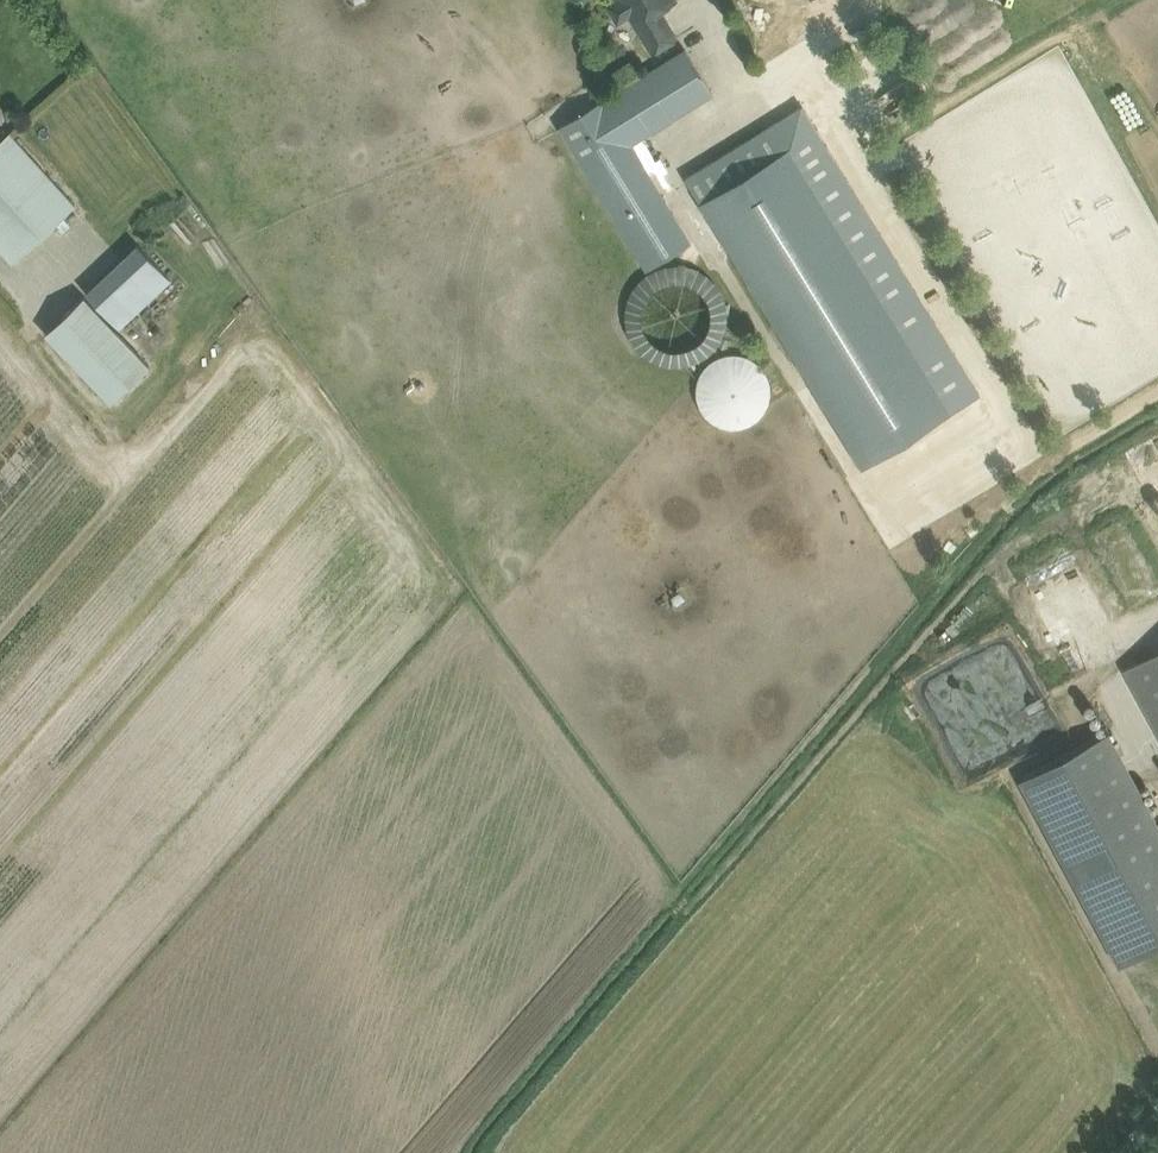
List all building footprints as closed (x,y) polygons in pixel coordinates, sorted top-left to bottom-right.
[(618,23),(629,16),(652,53),(679,36),(667,14),(682,4),(679,0),(615,0),(607,5),(618,23)] [(686,51),(666,63),(692,106),(712,93),(686,51)] [(560,127),(646,269),(692,241),(606,100),(560,127)] [(954,351),(943,333),(803,104),(686,175),(733,253),(801,364),(814,384),(888,506),(1017,426),(966,344),(954,351)] [(86,208),(23,136),(12,144),(0,131),(0,243),(19,265),(86,208)] [(721,266),(659,267),(660,350),(679,350),(679,347),(695,347),(695,354),(723,354),(721,266)] [(85,295),(46,333),(112,402),(151,365),(85,295)] [(771,397),(771,390),(734,352),(697,390),(727,426),(769,404),(771,397)] [(1124,669),(1157,734),(1157,651),(1124,669)] [(1108,735),(1024,780),(1123,964),(1157,945),(1157,829),(1108,735)]
